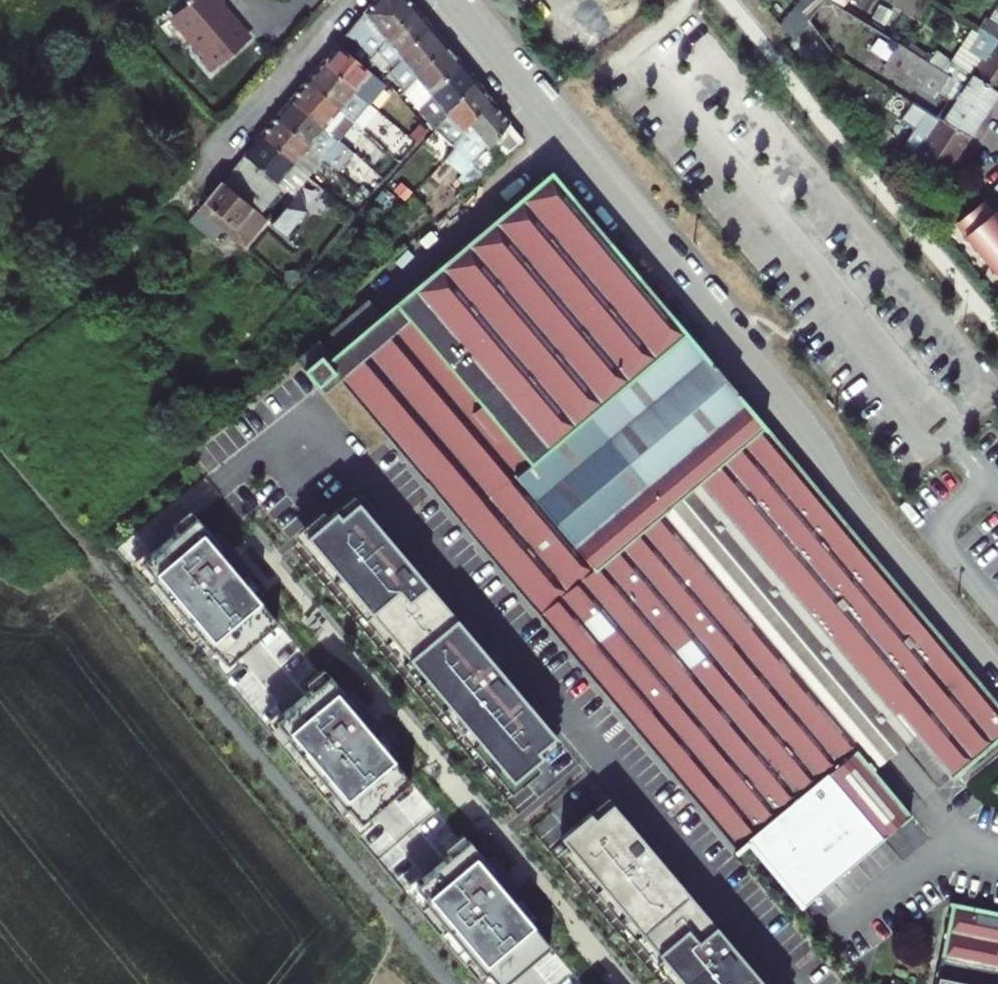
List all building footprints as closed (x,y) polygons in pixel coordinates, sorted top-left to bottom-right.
[(224,0),(188,0),(190,3),(177,14),(202,44),(195,49),(213,72),(250,40),(236,24),(237,23),(237,21),(237,20),(236,20),(236,19),(235,18),(235,17),(233,16),(232,16),(231,16),(230,16),(222,7),(227,4),(224,0)] [(337,45),(364,68),(372,59),(414,6),(410,0),(375,0),(337,45)] [(794,38),(809,21),(825,0),(801,0),(782,27),(794,38)] [(255,37),(227,4),(222,7),(230,16),(231,16),(232,16),(233,16),(235,17),(235,18),(236,19),(236,20),(237,20),(237,21),(237,23),(236,24),(250,40),(255,37)] [(390,74),(430,25),(414,6),(372,59),(387,77),(390,74)] [(997,25),(997,6),(989,19),(997,25)] [(997,38),(997,25),(989,19),(983,29),(997,38)] [(405,93),(445,43),(430,25),(390,74),(405,93)] [(997,92),(997,38),(983,29),(980,34),(970,28),(949,62),(970,76),(971,73),(997,92)] [(970,138),(997,95),(997,92),(971,73),(970,76),(962,87),(877,32),(864,51),(934,97),(938,92),(948,98),(936,116),(940,118),(970,138)] [(420,111),(460,62),(445,43),(405,93),(420,111)] [(321,64),(369,104),(386,85),(364,68),(337,45),(321,64)] [(443,120),(475,81),(460,62),(420,111),(434,130),(443,120)] [(305,83),(354,123),(369,104),(321,64),(305,83)] [(454,147),(491,101),(475,81),(443,120),(448,126),(454,119),(459,125),(436,153),(443,160),(454,147)] [(290,100),(338,141),(354,123),(305,83),(290,100)] [(404,123),(413,112),(400,98),(392,88),(380,103),(404,123)] [(275,118),(323,159),(338,141),(290,100),(275,118)] [(514,129),(491,101),(454,147),(480,170),(514,129)] [(945,175),(970,138),(940,118),(936,116),(913,101),(901,120),(914,130),(904,144),(917,153),(916,155),(945,175)] [(260,136),(308,177),(323,159),(275,118),(260,136)] [(312,180),(308,177),(260,136),(244,155),(292,196),(294,197),(271,224),(283,234),(289,227),(291,228),(305,211),(304,189),(312,180)] [(393,156),(405,165),(413,156),(401,146),(393,156)] [(454,147),(443,160),(434,171),(412,197),(423,206),(453,169),(470,183),(480,170),(454,147)] [(436,153),(426,165),(434,171),(443,160),(436,153)] [(279,191),(289,200),(292,196),(244,155),(240,159),(279,191)] [(392,181),(405,165),(393,156),(380,171),(392,181)] [(279,191),(240,159),(221,183),(260,215),(279,191)] [(737,851),(749,842),(803,906),(911,815),(872,768),(659,513),(700,481),(913,736),(950,780),(997,739),(997,703),(552,171),(334,355),(321,340),(317,340),(297,357),(374,449),(389,436),(737,851)] [(373,179),(362,192),(369,198),(374,202),(384,189),(373,179)] [(246,250),(269,223),(221,183),(198,210),(246,250)] [(354,216),(369,198),(362,192),(355,186),(340,204),(354,216)] [(995,212),(993,214),(983,202),(956,225),(995,274),(996,273),(997,275),(997,216),(995,212)] [(211,240),(220,229),(199,211),(190,222),(211,240)] [(659,513),(872,768),(913,736),(700,481),(659,513)] [(557,736),(353,494),(306,534),(509,776),(557,736)] [(237,668),(285,628),(264,602),(269,598),(200,516),(145,562),(222,654),(224,652),(237,668)] [(396,749),(326,668),(275,712),(287,726),(285,728),(365,820),(412,779),(390,754),(396,749)] [(605,792),(557,832),(685,983),(766,983),(605,792)] [(471,839),(418,883),(432,898),(429,901),(489,972),(492,970),(504,983),(505,983),(552,944),(530,918),(535,914),(471,839)] [(951,902),(934,983),(997,983),(997,912),(951,902)]
